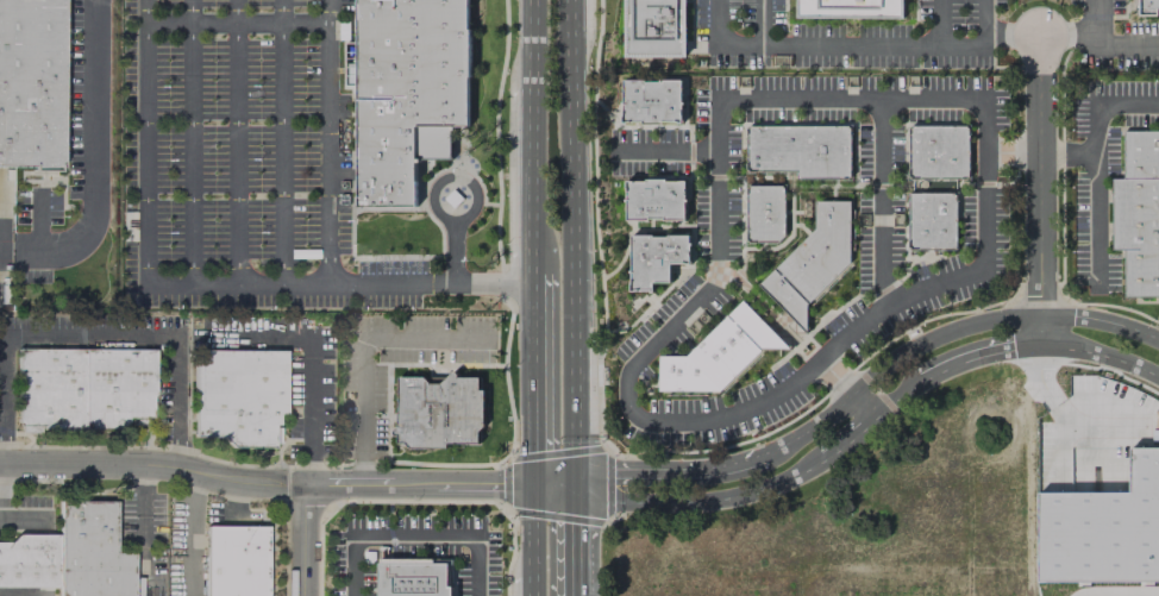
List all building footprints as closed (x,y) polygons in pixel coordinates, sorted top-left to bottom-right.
[(61,164),(0,164),(0,0),(62,0),(61,164)] [(358,207),(416,207),(415,158),(452,158),(451,127),(469,127),(468,0),(358,0),(358,207)] [(624,57),(685,57),(685,0),(624,0),(624,57)] [(796,18),(902,19),(902,0),(796,0),(796,18)] [(1145,12),(1145,0),(1158,0),(1158,12),(1145,12)] [(622,81),(644,81),(644,82),(658,82),(658,80),(681,80),(679,121),(660,121),(660,124),(641,124),(641,121),(622,121),(622,81)] [(745,126),(850,125),(850,178),(796,178),(796,171),(746,171),(745,126)] [(908,126),(920,126),(967,126),(969,177),(909,178),(908,126)] [(1123,131),(1158,131),(1158,296),(1123,296),(1123,250),(1111,250),(1110,178),(1123,178),(1123,131)] [(625,181),(644,181),(644,180),(654,180),(665,180),(665,182),(684,182),(684,220),(663,220),(663,218),(650,218),(647,218),(647,220),(625,220),(625,181)] [(747,187),(784,187),(784,212),(784,236),(777,243),(747,243),(747,187)] [(908,194),(956,194),(956,212),(956,250),(928,250),(908,250),(908,230),(908,194)] [(814,201),(832,201),(850,201),(848,263),(806,303),(806,332),(758,286),(808,234),(814,230),(814,201)] [(802,201),(809,201),(809,217),(801,217),(801,212),(802,201)] [(629,236),(652,236),(652,237),(664,237),(666,237),(666,234),(689,234),(689,263),(669,263),(669,282),(651,282),(651,290),(629,290),(629,236)] [(743,300),(789,349),(759,350),(719,393),(657,391),(657,357),(685,357),(693,350),(725,318),(743,300)] [(624,321),(615,324),(618,332),(626,330),(624,321)] [(15,349),(154,350),(154,394),(150,396),(150,419),(146,419),(146,424),(130,424),(130,418),(126,418),(126,421),(119,428),(42,428),(42,425),(38,425),(38,431),(20,431),(20,425),(15,425),(15,349)] [(193,349),(284,349),(286,426),(274,426),(274,427),(278,427),(278,444),(272,444),(272,447),(230,447),(221,437),(193,437),(193,349)] [(397,377),(422,377),(430,383),(440,383),(451,374),(453,372),(455,372),(456,375),(456,377),(478,377),(478,390),(483,390),(483,426),(478,432),(478,444),(446,444),(446,448),(409,448),(405,444),(397,444),(397,434),(395,435),(393,434),(393,433),(393,431),(397,426),(397,377)] [(1133,437),(1158,437),(1158,567),(1041,567),(1041,479),(1133,479),(1133,437)] [(132,553),(132,595),(58,595),(58,501),(113,502),(113,553),(132,553)] [(265,525),(264,595),(203,595),(203,525),(265,525)] [(56,586),(0,586),(0,546),(4,546),(15,534),(57,534),(56,586)] [(380,595),(456,595),(456,563),(380,563),(380,595)]
